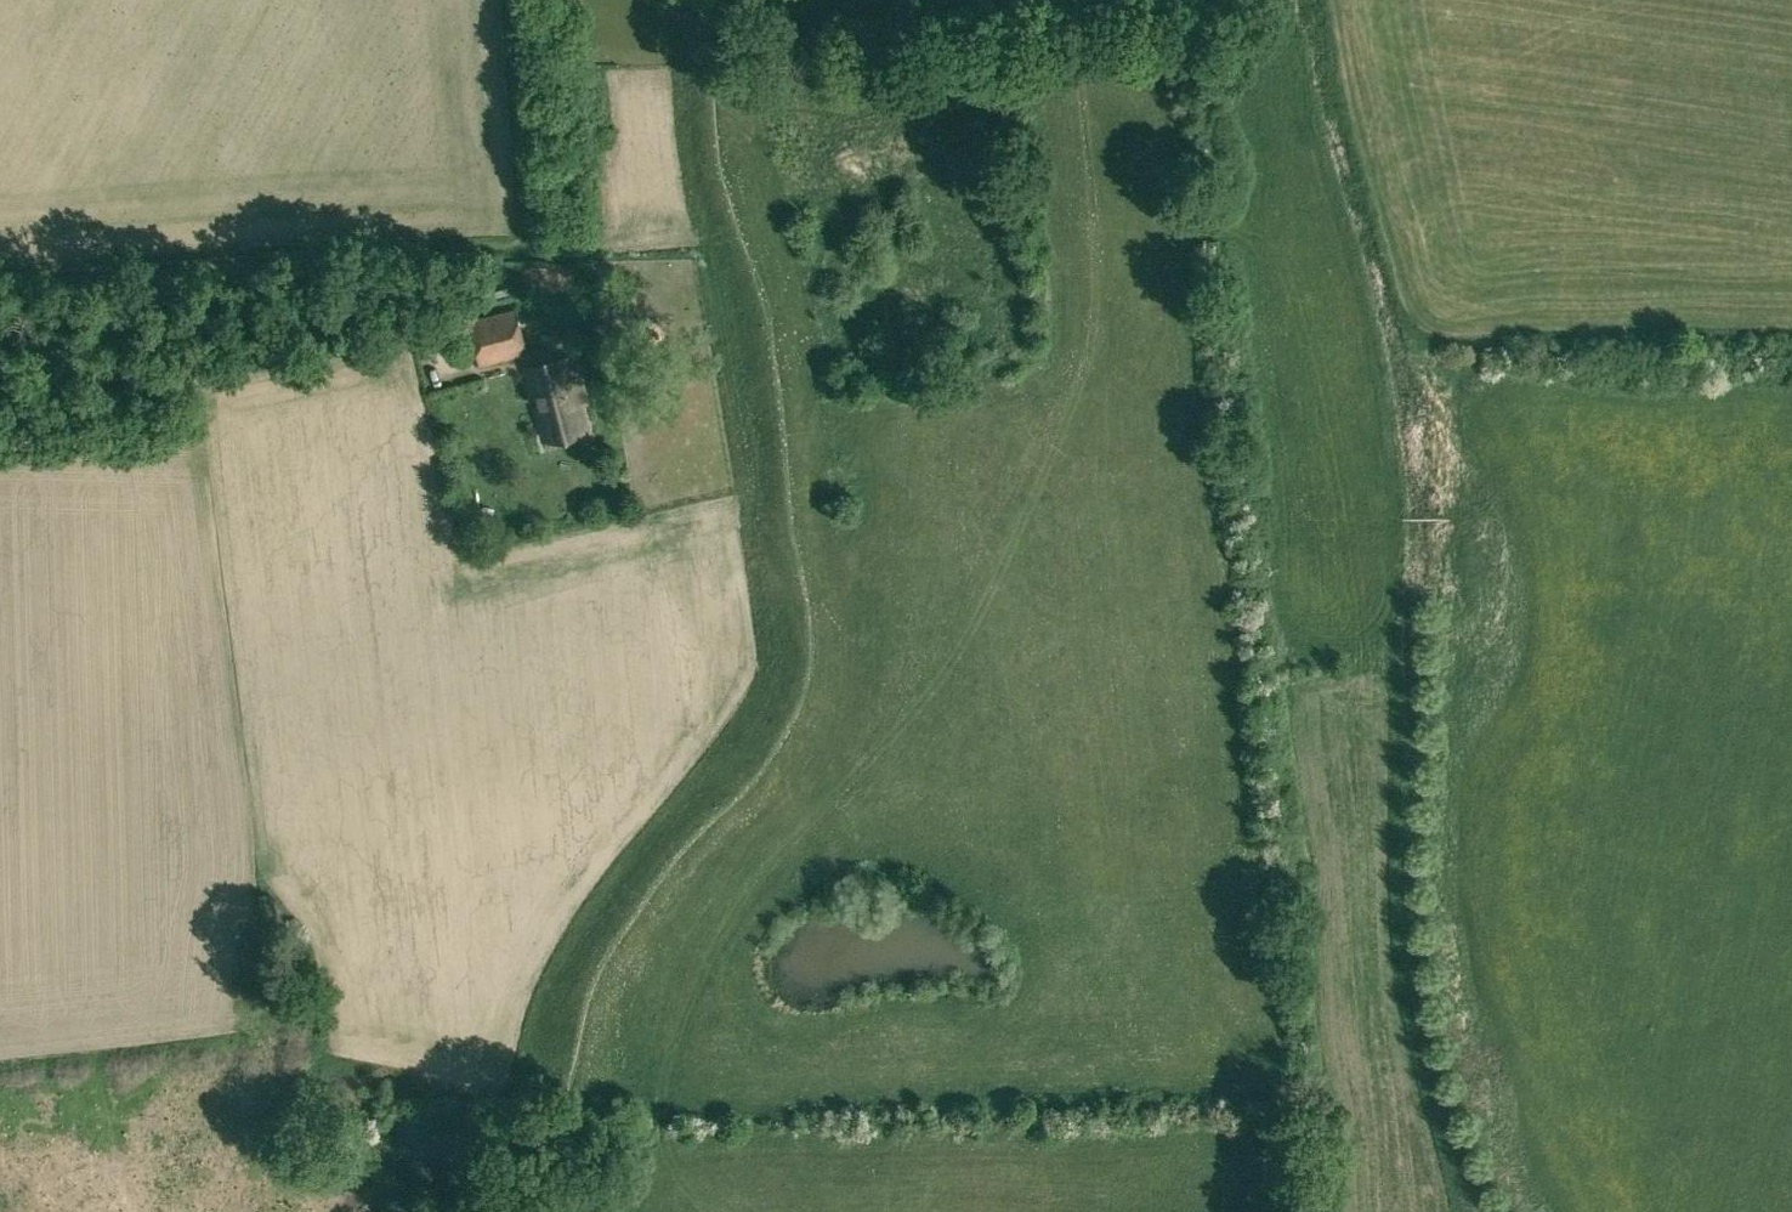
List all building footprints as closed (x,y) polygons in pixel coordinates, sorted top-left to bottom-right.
[(469,321),(479,365),(527,353),(517,310),(469,321)] [(571,359),(524,370),(540,440),(587,429),(581,402),(587,401),(580,375),(575,376),(571,359)]
